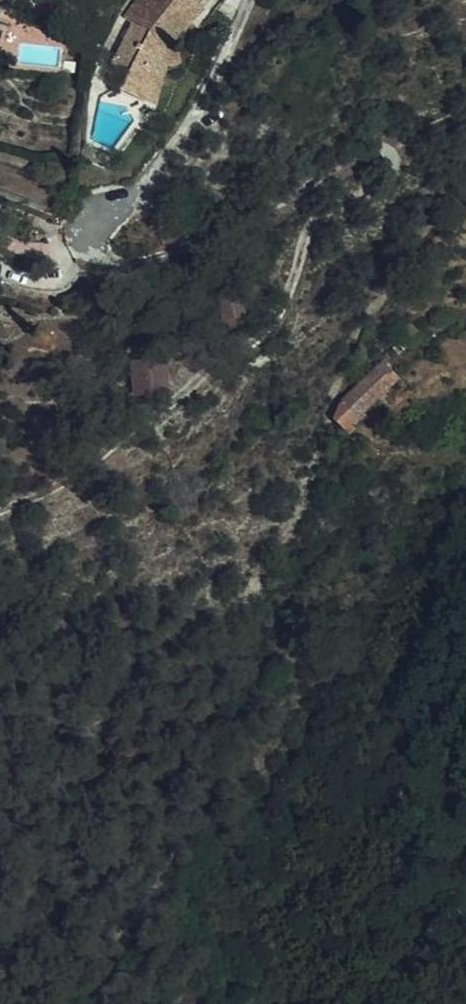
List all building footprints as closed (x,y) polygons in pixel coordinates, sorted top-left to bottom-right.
[(118,25),(126,31),(105,76),(121,83),(113,99),(151,117),(161,74),(167,76),(170,76),(172,75),(174,72),(175,67),(173,64),(170,61),(166,58),(186,29),(181,25),(190,10),(177,0),(135,0),(118,25)] [(9,6),(0,33),(0,63),(2,69),(57,69),(63,25),(9,6)] [(197,16),(190,10),(181,25),(186,29),(197,16)] [(98,105),(113,99),(97,96),(90,108),(97,110),(98,105)] [(132,357),(133,395),(168,394),(168,357),(132,357)] [(376,402),(399,380),(382,364),(360,386),(376,402)] [(341,404),(333,422),(348,435),(354,429),(351,426),(376,402),(360,386),(341,404)]
